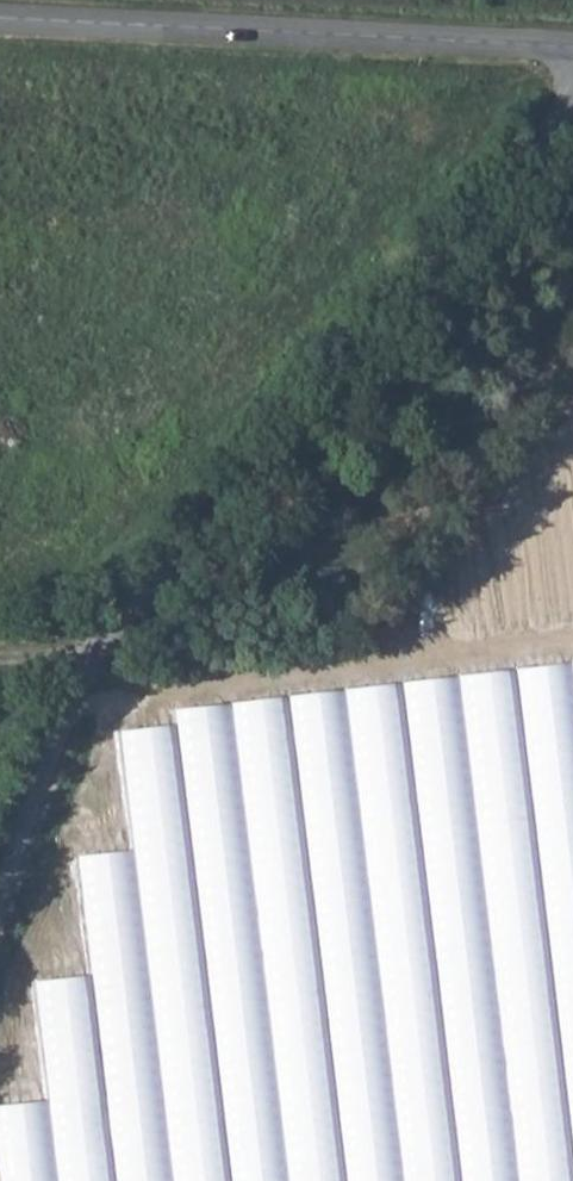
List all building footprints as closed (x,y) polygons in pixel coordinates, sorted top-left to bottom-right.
[(169,717),(170,731),(117,738),(128,855),(74,861),(86,980),(33,986),(46,1105),(0,1110),(0,1180),(572,1180),(572,669),(169,717)]
